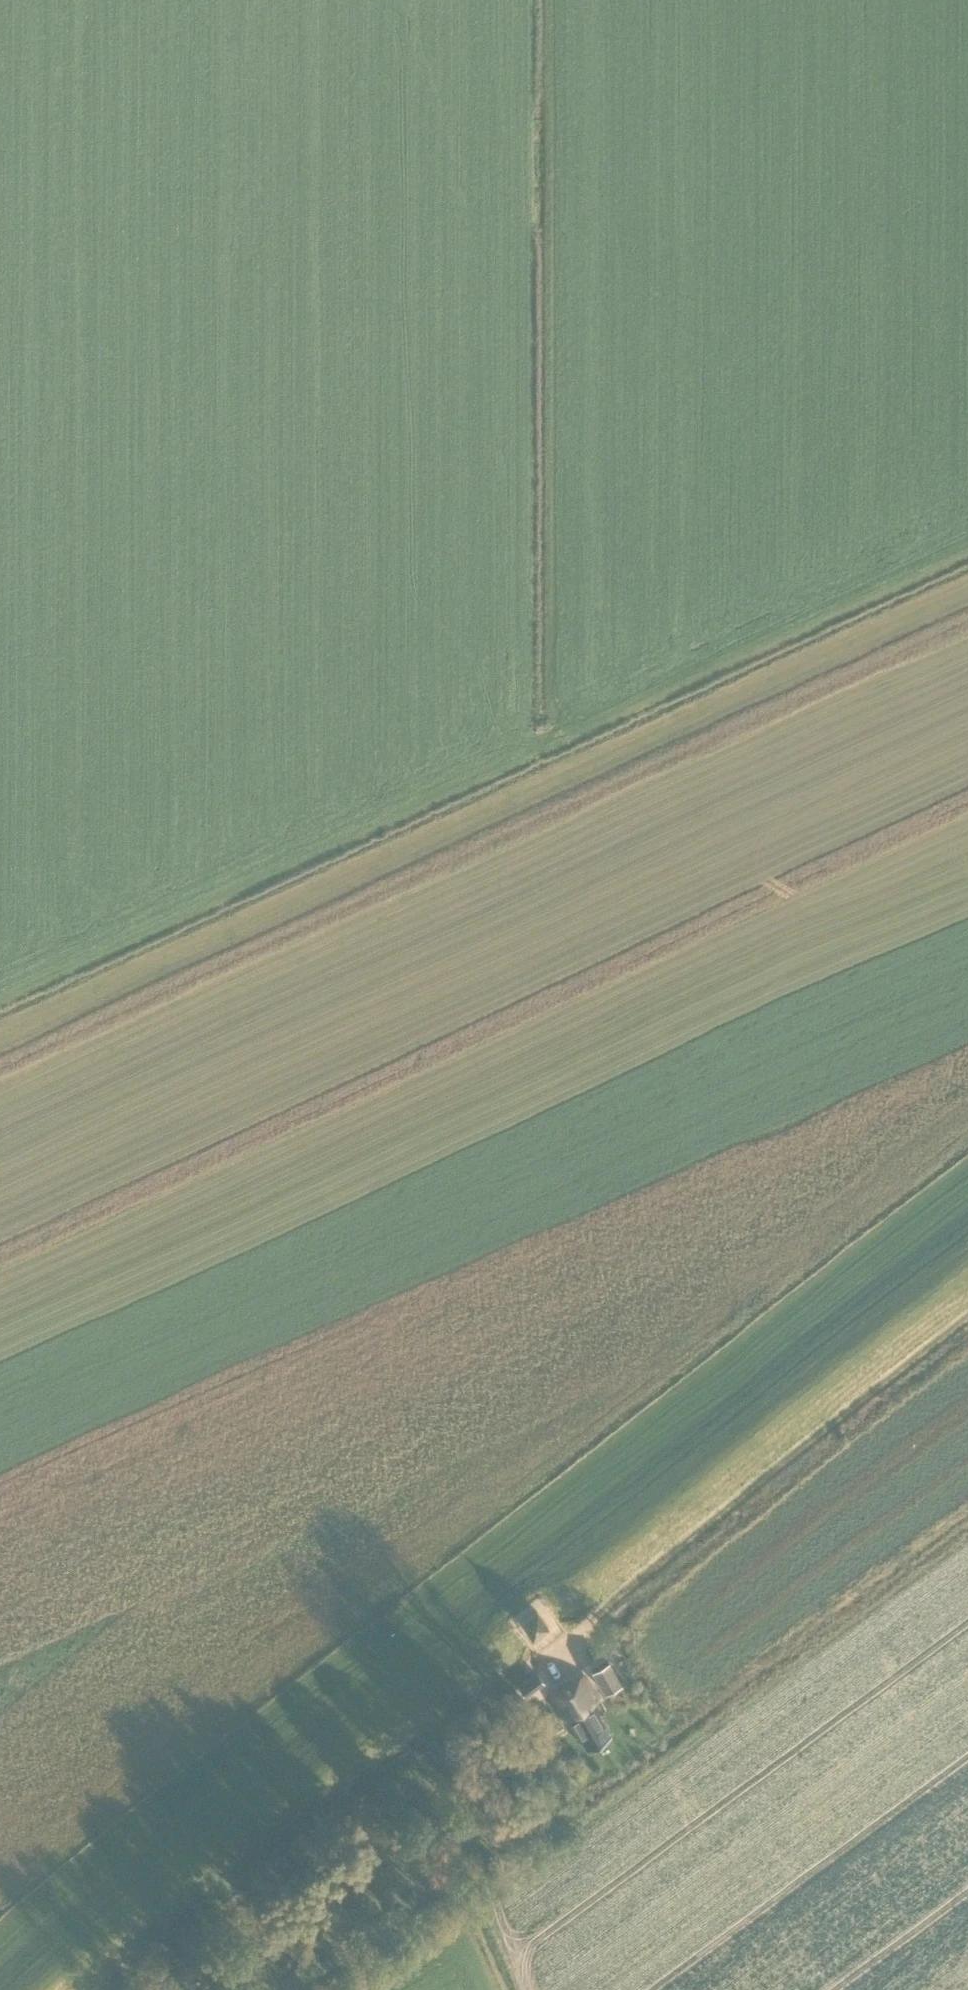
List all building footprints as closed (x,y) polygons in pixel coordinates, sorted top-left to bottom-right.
[(520,1621),(532,1637),(549,1624),(537,1609),(520,1621)] [(622,1683),(607,1658),(592,1668),(606,1692),(622,1683)] [(519,1686),(525,1695),(544,1682),(537,1673),(519,1686)] [(569,1720),(587,1750),(613,1734),(600,1712),(605,1709),(584,1673),(550,1694),(566,1722),(569,1720)] [(614,1707),(627,1700),(621,1689),(608,1696),(614,1707)]
